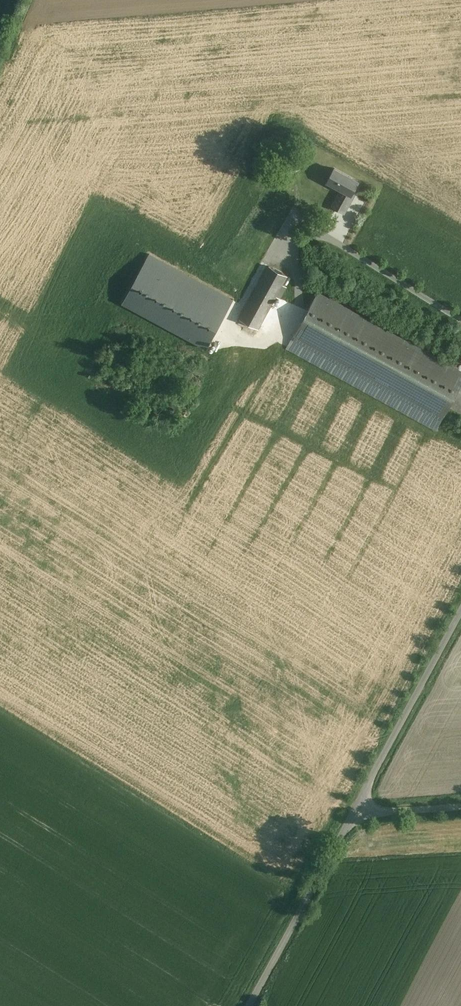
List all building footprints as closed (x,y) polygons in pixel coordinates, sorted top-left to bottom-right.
[(361,183),(334,168),(327,182),(341,189),(351,195),(355,189),(357,190),(361,183)] [(348,200),(351,195),(341,189),(332,206),(344,213),(350,201),(348,200)] [(229,299),(150,255),(124,301),(203,346),(229,299)] [(287,275),(269,264),(241,311),(259,321),(287,275)] [(318,291),(286,350),(436,432),(460,386),(460,369),(318,291)]
